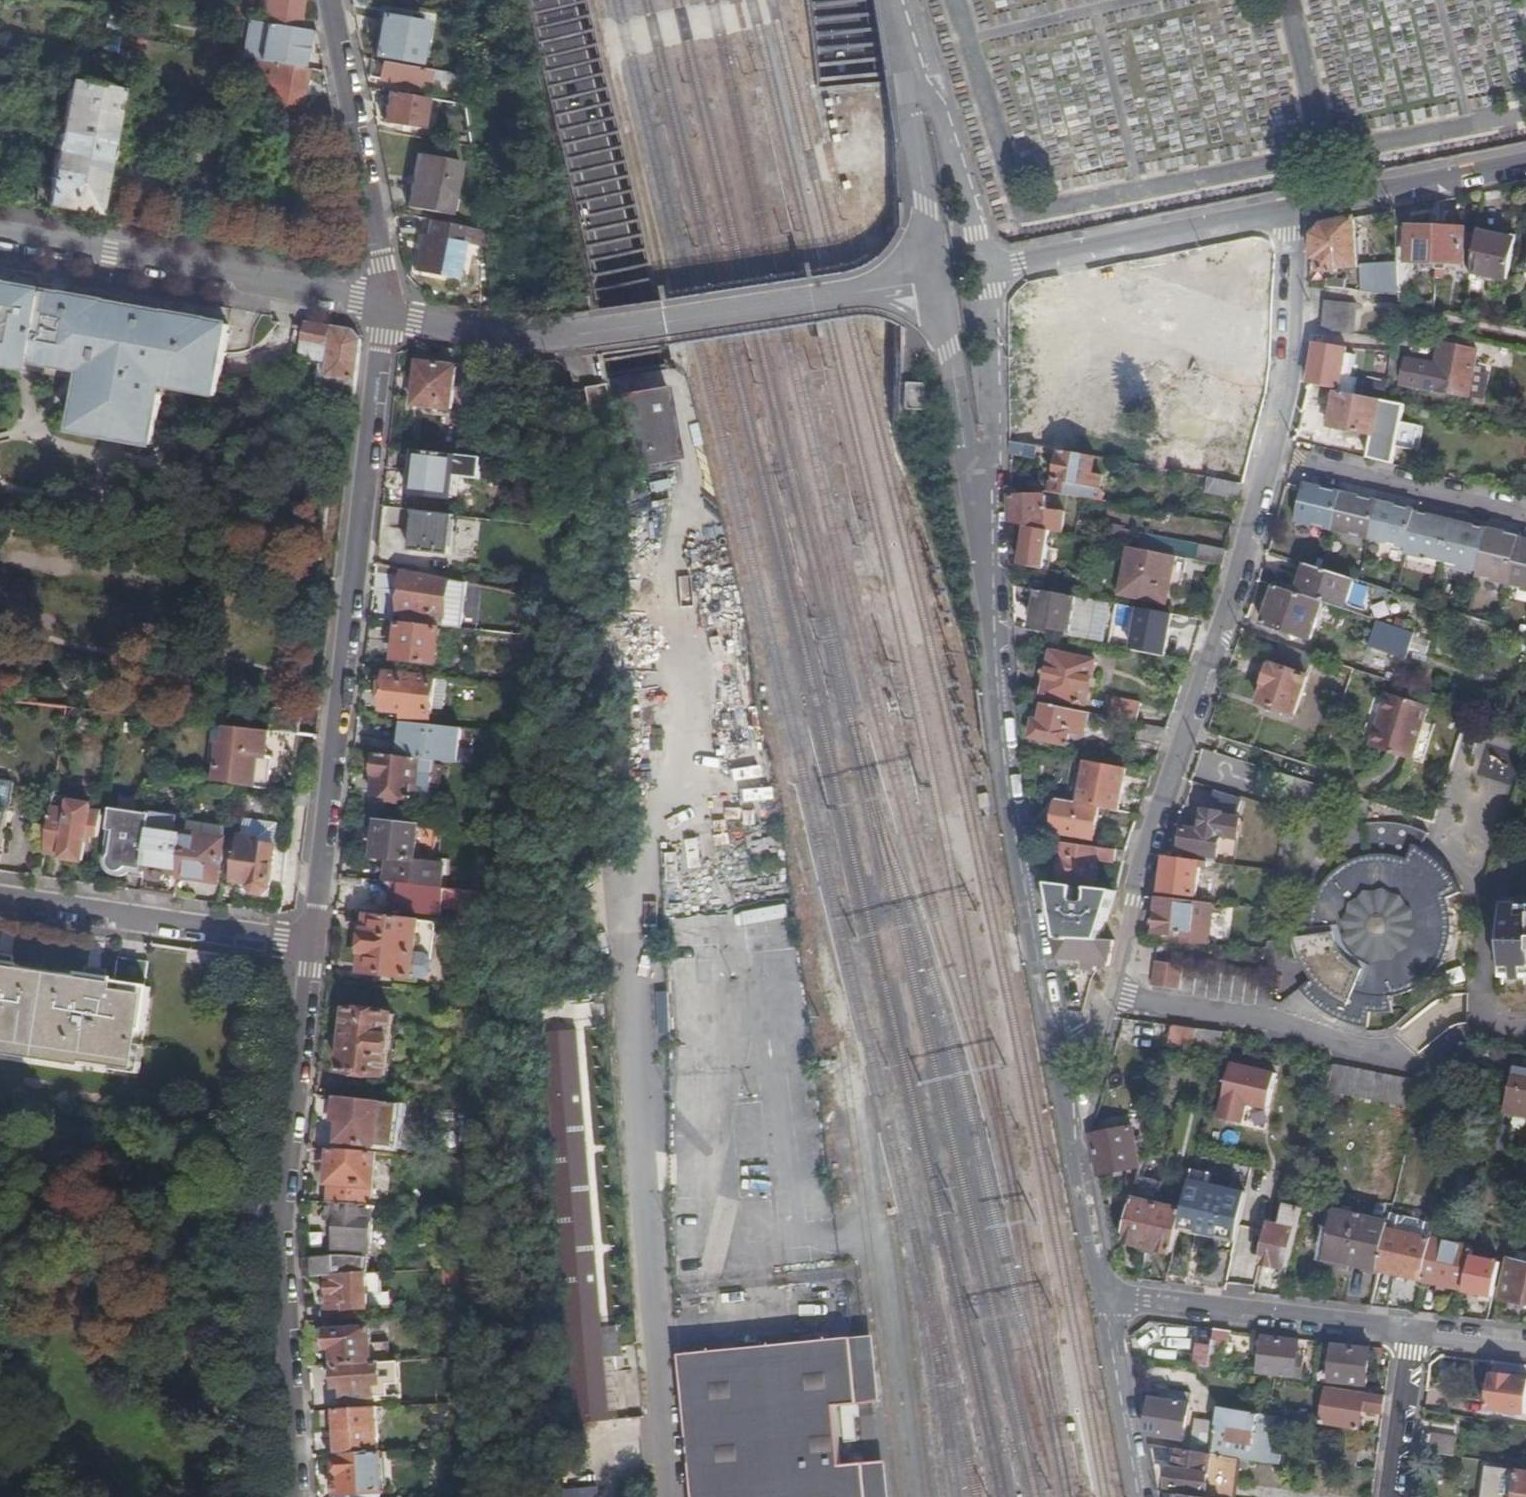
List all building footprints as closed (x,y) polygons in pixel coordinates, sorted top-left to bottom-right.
[(262,15),(295,20),(298,0),(264,0),(262,15)] [(243,11),(222,7),(220,15),(241,19),(243,11)] [(262,15),(248,12),(247,20),(294,28),(295,20),(262,15)] [(372,55),(415,62),(422,22),(379,15),(372,55)] [(294,28),(247,20),(246,20),(240,57),(255,59),(299,67),(305,30),(294,28)] [(145,40),(121,36),(119,44),(144,48),(145,40)] [(255,59),(250,86),(260,87),(265,89),(264,99),(298,105),(305,68),(299,67),(255,59)] [(416,80),(429,82),(431,71),(371,60),(368,76),(384,80),(415,86),(416,80)] [(451,74),(440,72),(438,81),(449,84),(451,74)] [(48,190),(36,188),(33,202),(95,214),(105,160),(108,160),(111,143),(108,143),(119,84),(117,84),(117,87),(69,78),(59,133),(56,132),(53,150),(55,151),(48,190)] [(382,123),(418,129),(423,97),(387,90),(382,123)] [(405,207),(446,215),(457,162),(416,154),(405,207)] [(1356,217),(1335,222),(1338,267),(1359,266),(1356,217)] [(1314,235),(1313,257),(1320,257),(1320,271),(1339,272),(1338,267),(1335,222),(1325,224),(1314,235)] [(1400,265),(1401,294),(1401,302),(1408,303),(1407,287),(1413,270),(1413,262),(1437,263),(1439,228),(1412,227),(1412,228),(1399,228),(1400,265)] [(1467,229),(1439,228),(1437,263),(1465,264),(1467,229)] [(1517,237),(1479,228),(1473,275),(1508,283),(1517,237)] [(411,270),(450,279),(458,243),(419,234),(411,270)] [(1374,266),(1376,293),(1401,294),(1400,265),(1374,266)] [(1362,267),(1364,291),(1376,293),(1374,266),(1362,267)] [(29,292),(29,289),(0,284),(0,364),(15,367),(29,292)] [(29,292),(15,367),(17,359),(29,361),(74,369),(84,371),(83,377),(83,381),(74,430),(153,445),(164,386),(216,395),(219,379),(229,325),(65,295),(46,292),(45,295),(29,292)] [(1358,304),(1327,299),(1324,328),(1354,333),(1358,304)] [(870,315),(870,317),(880,362),(882,366),(899,334),(903,326),(899,323),(894,320),(888,317),(878,315),(870,315)] [(302,357),(323,361),(320,381),(317,397),(329,399),(342,401),(354,403),(362,339),(354,329),(307,321),(304,339),(305,340),(302,357)] [(1317,341),(1310,382),(1341,388),(1340,392),(1356,394),(1360,378),(1352,377),(1356,356),(1347,354),(1348,346),(1317,341)] [(1444,343),(1440,358),(1478,366),(1482,351),(1475,350),(1464,347),(1444,343)] [(1478,366),(1440,358),(1439,364),(1438,370),(1428,368),(1429,362),(1408,357),(1403,382),(1424,386),(1424,385),(1486,399),(1491,374),(1477,371),(1478,366)] [(415,405),(453,409),(457,368),(420,363),(415,405)] [(578,385),(584,415),(605,411),(599,380),(578,385)] [(631,466),(680,457),(665,383),(617,392),(631,466)] [(1356,394),(1340,392),(1338,391),(1333,420),(1375,429),(1381,399),(1356,394)] [(1375,429),(1333,420),(1331,426),(1374,434),(1375,429)] [(1023,442),(1012,441),(1012,453),(1037,457),(1038,451),(1039,445),(1023,442)] [(1062,449),(1039,445),(1038,451),(1061,455),(1062,449)] [(1097,455),(1063,449),(1062,449),(1061,455),(1054,491),(1083,497),(1105,500),(1107,493),(1103,488),(1105,474),(1095,472),(1097,455)] [(410,493),(454,498),(456,475),(459,455),(415,450),(410,493)] [(485,458),(459,455),(456,475),(482,478),(485,458)] [(1239,497),(1243,482),(1209,476),(1207,491),(1239,497)] [(1431,514),(1417,510),(1417,508),(1306,483),(1297,520),(1359,535),(1408,546),(1407,551),(1480,569),(1479,575),(1511,582),(1510,584),(1525,588),(1525,538),(1521,537),(1522,531),(1507,527),(1507,531),(1499,529),(1490,527),(1490,528),(1474,524),(1468,523),(1469,515),(1440,509),(1439,516),(1431,514)] [(1051,529),(1063,532),(1065,511),(1047,509),(1046,495),(1013,495),(1013,521),(1029,525),(1051,529)] [(1433,507),(1431,514),(1439,516),(1440,509),(1433,507)] [(412,550),(450,555),(455,516),(417,512),(412,550)] [(1476,517),(1469,515),(1468,523),(1474,524),(1476,517)] [(1022,564),(1044,568),(1051,529),(1029,525),(1022,564)] [(1222,564),(1226,550),(1197,543),(1194,559),(1222,564)] [(1180,585),(1187,557),(1130,546),(1121,591),(1166,601),(1170,583),(1180,585)] [(1354,578),(1308,563),(1299,593),(1324,602),(1345,608),(1354,578)] [(402,610),(446,615),(445,620),(465,623),(470,583),(407,570),(402,610)] [(1299,593),(1275,585),(1263,623),(1312,639),(1324,602),(1299,593)] [(1095,608),(1096,599),(1039,588),(1033,622),(1071,629),(1075,605),(1095,608)] [(1416,632),(1377,619),(1369,645),(1408,658),(1410,649),(1416,632)] [(465,623),(445,620),(445,626),(464,628),(465,623)] [(395,658),(448,665),(453,630),(400,623),(395,658)] [(1140,634),(1115,629),(1112,642),(1137,647),(1140,634)] [(1315,655),(1280,643),(1259,702),(1296,714),(1315,655)] [(1096,659),(1053,649),(1043,693),(1087,702),(1096,659)] [(410,711),(410,716),(442,720),(447,680),(385,673),(383,693),(385,693),(383,708),(410,711)] [(1109,715),(1138,721),(1141,703),(1113,696),(1109,715)] [(1384,732),(1381,731),(1374,752),(1415,765),(1432,711),(1392,699),(1385,719),(1388,720),(1384,732)] [(1091,711),(1044,701),(1041,719),(1034,718),(1030,737),(1069,745),(1073,726),(1087,729),(1091,711)] [(280,709),(276,709),(273,731),(276,731),(300,734),(302,713),(283,710),(280,709)] [(401,738),(399,756),(422,758),(460,763),(464,727),(407,721),(405,738),(401,738)] [(220,741),(215,782),(269,790),(273,758),(268,757),(271,730),(227,726),(225,742),(220,741)] [(276,731),(273,750),(299,754),(301,734),(300,734),(276,731)] [(373,794),(417,800),(422,758),(399,756),(378,753),(373,794)] [(1119,809),(1127,766),(1088,761),(1080,802),(1099,806),(1119,809)] [(10,811),(14,782),(0,780),(0,809),(10,811)] [(1206,808),(1204,824),(1240,831),(1242,817),(1238,816),(1243,800),(1215,792),(1210,809),(1206,808)] [(1099,806),(1080,802),(1059,799),(1054,829),(1094,836),(1099,806)] [(71,810),(53,807),(46,852),(65,855),(65,857),(83,860),(86,840),(87,834),(94,835),(98,811),(91,810),(92,805),(72,802),(71,810)] [(126,869),(128,866),(145,869),(150,831),(153,814),(113,808),(110,829),(116,830),(112,855),(110,859),(110,862),(111,864),(112,867),(114,869),(116,870),(119,871),(122,871),(124,870),(126,869)] [(0,809),(0,850),(4,850),(10,811),(0,809)] [(246,818),(242,841),(236,882),(251,884),(251,886),(256,893),(265,894),(271,889),(277,846),(276,845),(279,823),(246,818)] [(375,855),(389,857),(386,880),(405,882),(442,886),(445,863),(434,861),(438,826),(379,819),(375,855)] [(188,821),(186,834),(221,839),(223,826),(188,821)] [(1240,831),(1204,824),(1203,830),(1185,827),(1181,846),(1185,846),(1184,857),(1207,860),(1207,856),(1217,857),(1221,836),(1239,839),(1240,831)] [(185,836),(150,831),(145,869),(148,870),(148,872),(160,875),(160,871),(165,872),(166,865),(180,868),(185,836)] [(186,834),(185,836),(180,868),(179,875),(218,881),(225,839),(221,839),(186,834)] [(1236,860),(1239,839),(1221,836),(1217,857),(1236,860)] [(1123,861),(1126,849),(1065,841),(1060,877),(1095,882),(1097,857),(1123,861)] [(1425,852),(1412,846),(1407,862),(1402,860),(1392,858),(1379,858),(1368,859),(1358,862),(1345,868),(1337,873),(1326,884),(1320,895),(1315,908),(1312,921),(1312,938),(1298,940),(1300,952),(1303,961),(1306,967),(1312,977),(1320,985),(1329,994),(1341,1001),(1353,1007),(1358,993),(1366,995),(1374,996),(1384,996),(1397,994),(1408,991),(1423,983),(1433,974),(1440,964),(1446,953),(1450,940),(1451,931),(1451,921),(1449,909),(1446,900),(1461,893),(1456,883),(1447,871),(1435,858),(1425,852)] [(1184,857),(1166,855),(1161,890),(1197,895),(1200,867),(1209,868),(1210,861),(1207,860),(1184,857)] [(1230,879),(1232,864),(1223,863),(1221,874),(1230,879)] [(180,868),(166,865),(165,872),(179,875),(180,868)] [(402,907),(444,911),(448,887),(442,886),(405,882),(402,907)] [(1103,938),(1116,890),(1051,883),(1061,936),(1103,938)] [(487,892),(468,889),(460,924),(480,926),(487,892)] [(1197,901),(1161,896),(1157,931),(1184,934),(1194,935),(1197,901)] [(1185,942),(1207,943),(1210,902),(1197,901),(1194,935),(1184,934),(1185,942)] [(1504,910),(1505,973),(1525,973),(1525,910),(1504,910)] [(361,972),(414,978),(414,976),(421,920),(369,914),(361,972)] [(440,921),(421,920),(414,976),(426,978),(433,972),(440,921)] [(1118,939),(1103,938),(1061,936),(1056,936),(1060,965),(1097,968),(1098,963),(1111,964),(1118,939)] [(124,1059),(127,1042),(136,1043),(138,1028),(142,1029),(149,986),(114,981),(114,977),(79,972),(78,975),(19,967),(19,963),(0,960),(0,1040),(124,1059)] [(1184,964),(1157,960),(1153,983),(1181,987),(1184,964)] [(542,1003),(542,1026),(602,1025),(601,1002),(542,1003)] [(349,1009),(341,1072),(386,1077),(393,1015),(349,1009)] [(1199,1027),(1173,1023),(1169,1040),(1194,1046),(1199,1027)] [(1213,1029),(1199,1027),(1194,1046),(1192,1054),(1218,1059),(1224,1031),(1213,1029)] [(574,1029),(542,1032),(575,1424),(608,1421),(574,1029)] [(1248,1128),(1252,1111),(1271,1116),(1281,1073),(1233,1063),(1220,1122),(1248,1128)] [(1411,1079),(1334,1065),(1328,1092),(1416,1108),(1422,1081),(1411,1079)] [(1525,1115),(1525,1079),(1513,1077),(1505,1110),(1525,1115)] [(341,1139),(378,1143),(378,1142),(382,1102),(338,1097),(336,1118),(343,1119),(341,1139)] [(400,1104),(382,1102),(378,1142),(396,1144),(400,1104)] [(1133,1127),(1093,1134),(1100,1173),(1140,1166),(1133,1127)] [(333,1148),(333,1149),(330,1201),(373,1205),(377,1152),(333,1148)] [(1193,1168),(1184,1207),(1180,1226),(1209,1232),(1206,1247),(1235,1248),(1248,1190),(1209,1182),(1212,1170),(1209,1170),(1208,1171),(1193,1168)] [(1158,1201),(1133,1196),(1123,1239),(1148,1245),(1158,1201)] [(349,1248),(348,1254),(303,1257),(305,1276),(328,1274),(369,1271),(376,1205),(373,1205),(330,1201),(329,1218),(339,1219),(337,1247),(349,1248)] [(1184,1207),(1158,1201),(1148,1245),(1174,1251),(1180,1226),(1184,1207)] [(1281,1224),(1270,1221),(1261,1261),(1288,1268),(1302,1206),(1286,1203),(1281,1224)] [(1350,1262),(1378,1269),(1389,1221),(1365,1215),(1365,1213),(1361,1213),(1361,1214),(1331,1208),(1319,1264),(1348,1270),(1350,1262)] [(1389,1221),(1378,1269),(1422,1279),(1432,1237),(1436,1221),(1392,1211),(1389,1221)] [(1432,1237),(1422,1279),(1464,1289),(1472,1254),(1474,1247),(1432,1237)] [(1512,1249),(1508,1265),(1501,1297),(1525,1303),(1525,1252),(1512,1249)] [(1472,1254),(1464,1289),(1483,1293),(1493,1295),(1501,1262),(1472,1254)] [(460,1265),(444,1266),(444,1282),(460,1281),(460,1265)] [(390,1294),(383,1294),(382,1270),(369,1271),(328,1274),(330,1304),(346,1303),(347,1309),(370,1308),(370,1306),(376,1306),(382,1304),(390,1304),(390,1294)] [(460,1281),(444,1282),(445,1293),(459,1292),(460,1281)] [(1202,1328),(1177,1325),(1176,1334),(1201,1337),(1202,1328)] [(327,1349),(333,1348),(334,1364),(381,1360),(390,1360),(389,1340),(372,1341),(371,1326),(327,1329),(327,1349)] [(1210,1369),(1224,1371),(1230,1331),(1215,1330),(1214,1339),(1210,1369)] [(1171,1363),(1210,1369),(1214,1339),(1201,1337),(1176,1334),(1171,1363)] [(1296,1378),(1301,1340),(1265,1335),(1260,1373),(1296,1378)] [(696,1496),(877,1496),(860,1336),(839,1338),(682,1354),(696,1496)] [(1367,1385),(1371,1348),(1335,1343),(1330,1381),(1367,1385)] [(374,1385),(382,1384),(381,1360),(334,1364),(335,1387),(343,1387),(343,1398),(375,1396),(374,1385)] [(1525,1414),(1525,1380),(1492,1375),(1488,1409),(1525,1414)] [(1384,1414),(1387,1397),(1329,1388),(1323,1425),(1360,1430),(1363,1410),(1384,1414)] [(1147,1424),(1150,1436),(1185,1442),(1190,1403),(1151,1396),(1147,1424)] [(377,1406),(337,1409),(340,1453),(380,1450),(377,1406)] [(1257,1432),(1260,1414),(1219,1408),(1212,1454),(1241,1459),(1242,1449),(1244,1436),(1228,1434),(1229,1427),(1245,1430),(1257,1432)] [(1244,1436),(1245,1430),(1229,1427),(1228,1434),(1244,1436)] [(1433,1438),(1430,1455),(1453,1458),(1456,1442),(1433,1438)] [(1336,1464),(1358,1468),(1361,1451),(1339,1447),(1336,1464)] [(1212,1454),(1180,1449),(1177,1469),(1172,1469),(1169,1486),(1205,1491),(1205,1496),(1207,1496),(1237,1496),(1241,1459),(1212,1454)] [(1280,1465),(1282,1455),(1242,1449),(1241,1459),(1280,1465)] [(335,1493),(386,1490),(383,1450),(380,1450),(340,1453),(342,1473),(343,1480),(335,1481),(335,1493)] [(1490,1468),(1485,1496),(1525,1496),(1525,1473),(1490,1468)] [(567,1489),(568,1496),(601,1496),(600,1487),(567,1489)]
